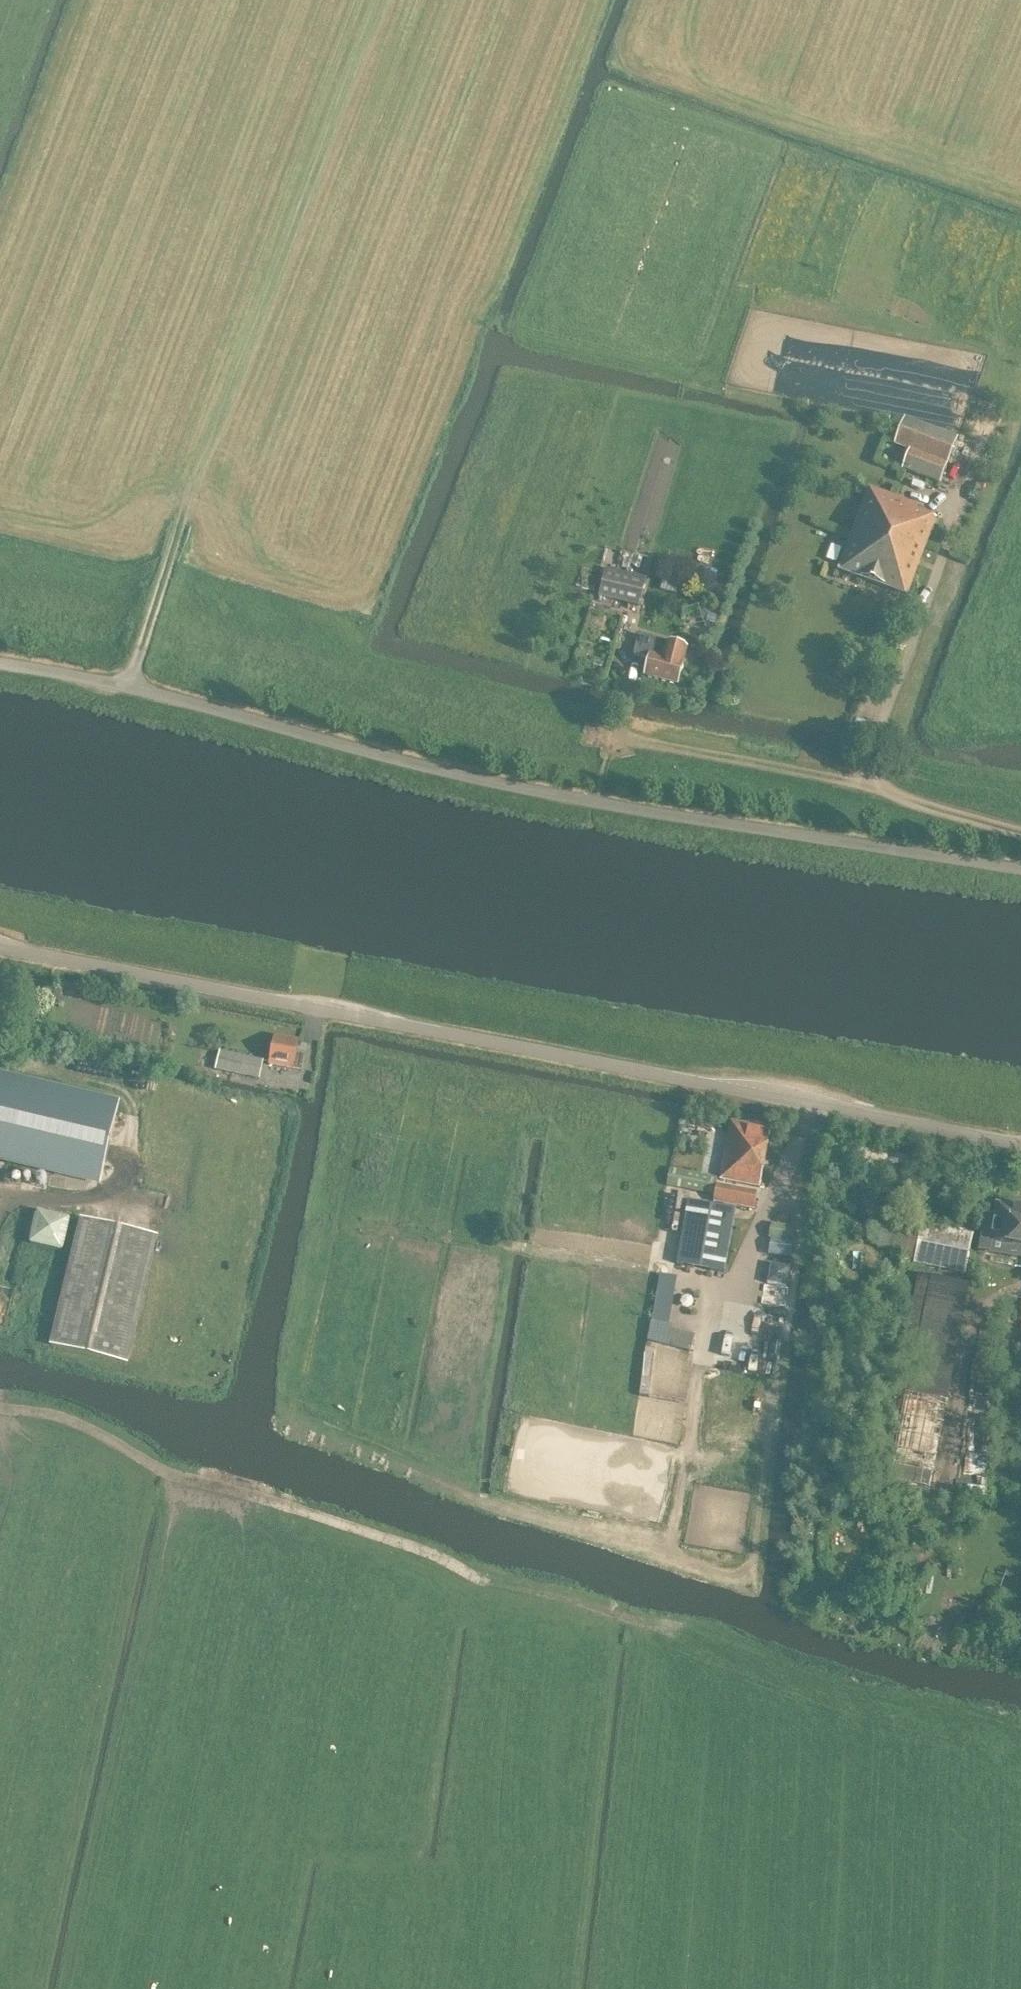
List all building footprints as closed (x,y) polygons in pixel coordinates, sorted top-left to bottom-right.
[(956,439),(904,419),(895,442),(910,448),(903,467),(940,481),(956,439)] [(921,544),(931,518),(912,510),(914,504),(867,486),(849,534),(848,537),(868,545),(875,526),(921,544)] [(868,545),(848,537),(836,568),(902,593),(921,544),(875,526),(868,545)] [(642,579),(605,569),(598,595),(635,605),(642,579)] [(673,682),(684,648),(636,632),(629,651),(641,655),(642,651),(647,653),(641,672),(673,682)] [(54,987),(52,998),(59,1000),(62,988),(54,987)] [(301,1069),(304,1053),(296,1052),(298,1039),(274,1035),(272,1048),(269,1063),(301,1069)] [(262,1067),(263,1059),(220,1050),(218,1057),(215,1068),(260,1077),(262,1067)] [(100,1180),(118,1103),(0,1075),(0,1156),(100,1180)] [(759,1186),(770,1128),(731,1120),(720,1178),(759,1186)] [(857,1143),(854,1157),(913,1169),(915,1155),(857,1143)] [(668,1185),(683,1187),(707,1192),(710,1175),(686,1171),(670,1168),(668,1185)] [(713,1201),(733,1205),(754,1208),(755,1199),(757,1191),(716,1183),(713,1201)] [(688,1199),(676,1261),(724,1270),(736,1208),(688,1199)] [(976,1248),(1020,1256),(1020,1205),(994,1201),(992,1214),(982,1212),(976,1248)] [(61,1249),(67,1217),(35,1210),(28,1242),(61,1249)] [(80,1216),(49,1344),(128,1362),(158,1235),(80,1216)] [(792,1239),(794,1225),(774,1222),(771,1236),(792,1239)] [(882,1222),(877,1246),(915,1254),(913,1262),(933,1266),(964,1273),(972,1232),(922,1222),(920,1230),(882,1222)] [(665,1322),(671,1275),(662,1274),(655,1321),(665,1322)] [(969,1283),(932,1276),(930,1275),(926,1296),(906,1403),(912,1405),(901,1464),(934,1470),(945,1411),(965,1302),(969,1283)] [(786,1306),(788,1289),(788,1286),(765,1282),(762,1302),(786,1306)] [(652,1373),(658,1325),(649,1324),(643,1372),(652,1373)] [(759,1358),(757,1372),(770,1374),(778,1327),(769,1326),(763,1358),(759,1358)] [(969,1402),(991,1403),(993,1373),(971,1372),(969,1402)] [(967,1404),(964,1465),(989,1466),(992,1405),(967,1404)] [(828,1494),(839,1495),(840,1488),(830,1487),(828,1494)]
